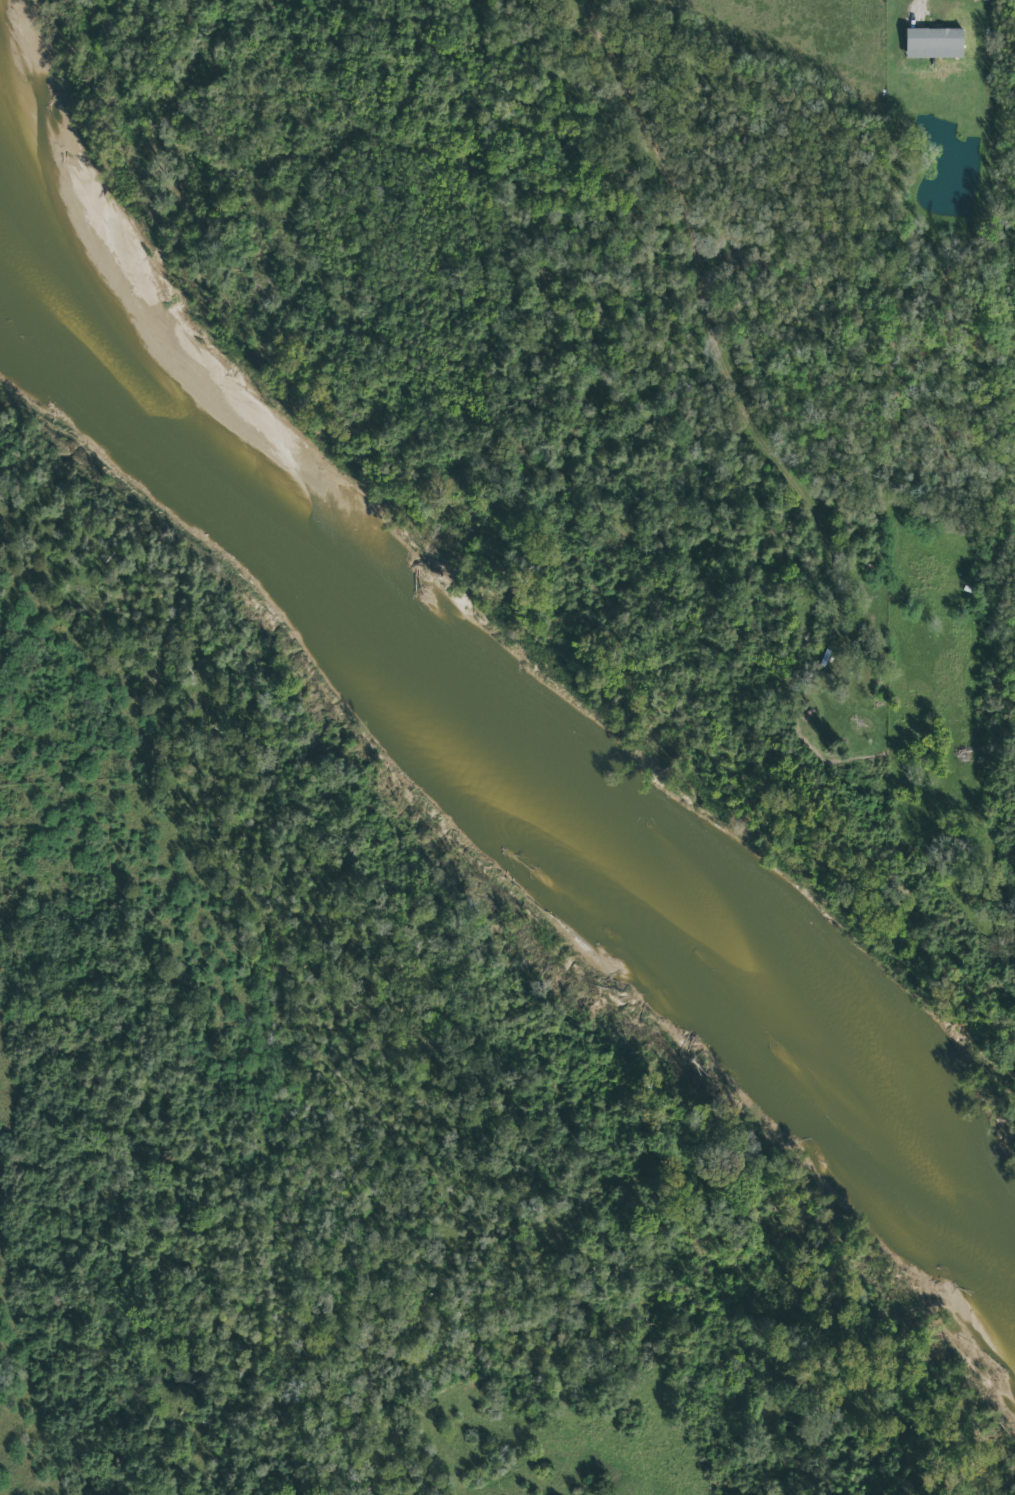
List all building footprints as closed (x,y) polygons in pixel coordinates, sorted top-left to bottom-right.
[(964,30),(907,30),(907,59),(964,60),(964,30)]
